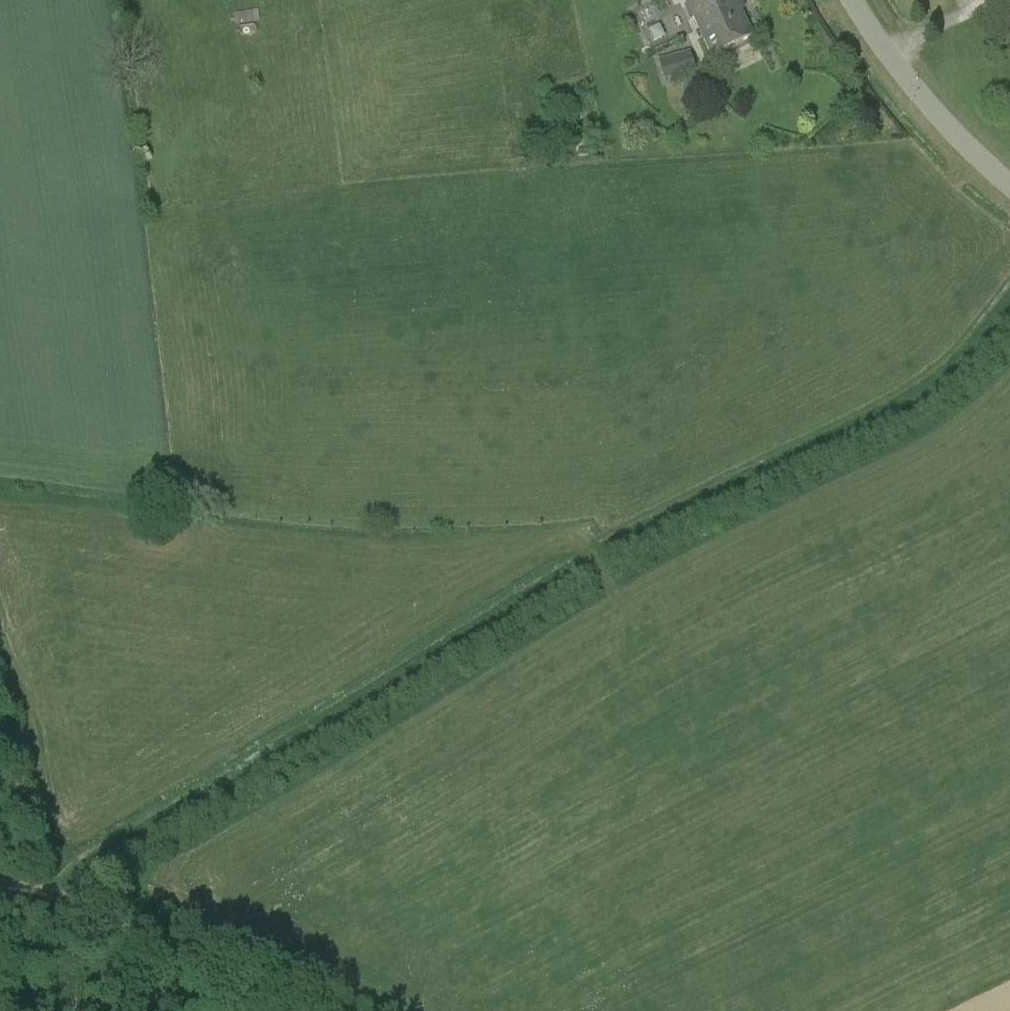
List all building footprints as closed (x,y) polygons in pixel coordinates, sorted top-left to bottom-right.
[(684,0),(711,56),(752,36),(735,0),(685,0),(684,0)] [(665,79),(693,71),(688,52),(659,60),(665,79)]
